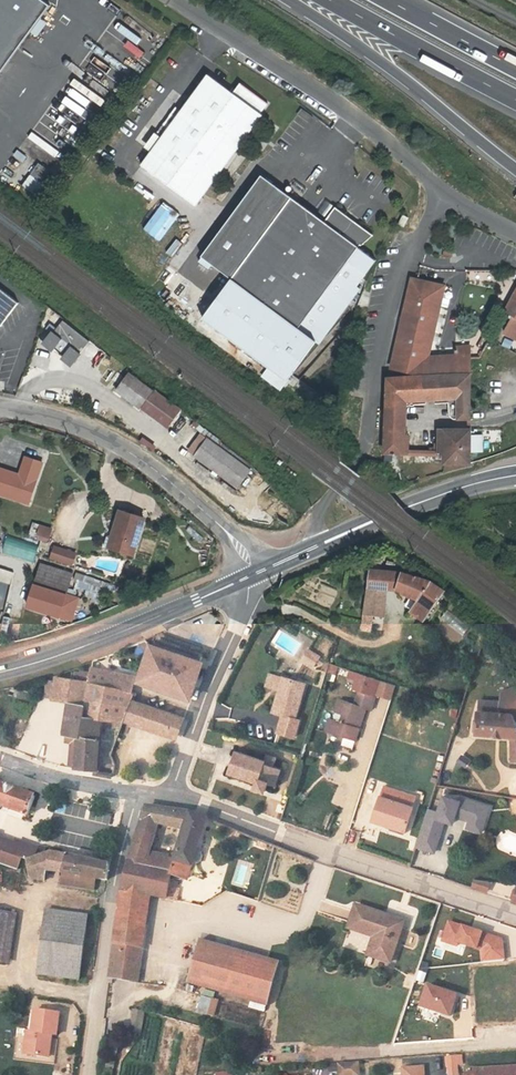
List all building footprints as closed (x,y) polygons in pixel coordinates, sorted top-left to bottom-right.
[(49,6),(40,0),(0,0),(0,73),(49,6)] [(139,35),(135,43),(154,54),(158,46),(139,35)] [(90,66),(86,72),(107,85),(111,79),(90,66)] [(206,75),(138,166),(193,206),(260,116),(258,114),(266,104),(239,85),(232,95),(206,75)] [(22,162),(26,156),(16,150),(12,157),(22,162)] [(35,161),(21,186),(34,193),(48,168),(35,161)] [(235,283),(214,314),(280,360),(274,368),(292,381),(320,341),(323,343),(362,288),(358,286),(377,260),(358,247),(360,244),(361,245),(373,234),(334,207),(324,222),(290,198),(259,177),(201,259),(235,283)] [(151,215),(141,228),(159,241),(179,214),(149,192),(139,206),(151,215)] [(325,215),(332,205),(325,200),(318,211),(325,215)] [(405,226),(410,217),(403,214),(400,224),(405,226)] [(458,376),(457,358),(431,359),(448,291),(415,282),(393,369),(426,377),(458,376)] [(18,304),(0,290),(0,327),(18,304)] [(507,310),(515,316),(515,293),(507,310)] [(506,335),(515,340),(515,317),(506,335)] [(89,341),(62,321),(57,328),(54,332),(62,338),(71,345),(80,352),(89,341)] [(39,338),(43,341),(52,330),(54,332),(57,328),(50,324),(39,338)] [(55,348),(62,338),(54,332),(52,330),(43,341),(41,344),(52,352),(55,348)] [(55,348),(64,355),(71,345),(62,338),(55,348)] [(82,353),(80,352),(71,345),(64,355),(61,359),(71,366),(82,353)] [(515,361),(515,356),(502,348),(499,354),(515,363),(515,361)] [(473,373),(473,358),(457,357),(457,358),(458,376),(426,377),(389,379),(388,414),(409,414),(409,402),(449,400),(449,408),(459,407),(459,420),(474,419),(473,373)] [(139,408),(151,391),(128,374),(116,390),(139,408)] [(151,391),(139,408),(164,426),(178,409),(152,390),(151,391)] [(409,414),(388,414),(387,430),(409,429),(409,414)] [(500,441),(500,428),(482,428),(482,441),(500,441)] [(410,454),(409,429),(387,430),(386,454),(410,454)] [(446,429),(446,454),(446,465),(471,464),(474,463),(473,429),(446,429)] [(194,455),(205,440),(197,435),(187,450),(194,455)] [(205,440),(194,455),(237,486),(249,470),(205,439),(205,440)] [(0,468),(0,494),(29,504),(42,462),(25,456),(19,474),(0,468)] [(145,518),(121,511),(114,534),(108,536),(105,546),(133,555),(145,518)] [(52,529),(41,526),(39,534),(49,537),(52,529)] [(33,560),(37,543),(4,537),(1,554),(33,560)] [(55,547),(52,558),(60,560),(63,550),(55,547)] [(63,550),(60,560),(73,565),(76,554),(63,550)] [(67,594),(74,573),(41,563),(40,567),(35,584),(67,594)] [(13,570),(0,568),(0,581),(10,583),(13,570)] [(401,573),(371,569),(369,588),(388,589),(396,590),(419,601),(411,612),(425,622),(445,591),(431,582),(401,573)] [(72,590),(97,594),(98,587),(108,589),(110,580),(75,574),(72,590)] [(67,594),(35,584),(28,607),(62,617),(64,611),(75,614),(80,599),(67,594)] [(388,589),(369,588),(364,615),(374,616),(386,618),(388,589)] [(462,635),(468,626),(446,610),(439,620),(462,635)] [(374,616),(364,615),(362,630),(371,632),(374,616)] [(0,632),(9,634),(11,625),(2,623),(0,632)] [(202,662),(150,644),(138,681),(189,698),(202,662)] [(321,657),(309,650),(305,656),(316,663),(321,657)] [(314,667),(316,663),(305,656),(302,660),(314,667)] [(102,718),(123,722),(124,719),(131,700),(134,692),(133,691),(135,677),(92,668),(91,673),(80,671),(80,674),(75,673),(73,680),(57,677),(57,681),(48,680),(45,697),(69,702),(64,734),(65,734),(79,736),(76,768),(96,770),(98,770),(101,727),(102,718)] [(359,690),(370,694),(375,678),(359,673),(354,689),(359,690)] [(279,690),(283,678),(270,674),(266,686),(279,690)] [(279,690),(273,713),(283,716),(295,719),(296,719),(306,684),(283,677),(283,678),(279,690)] [(381,682),(376,695),(389,699),(394,686),(381,682)] [(515,760),(515,720),(515,687),(501,693),(500,701),(480,699),(478,720),(474,719),(473,733),(512,736),(513,760),(515,760)] [(371,710),(376,696),(370,694),(359,690),(354,705),(340,700),(336,713),(343,715),(341,722),(333,720),(329,733),(355,741),(366,709),(371,710)] [(131,700),(124,719),(177,737),(184,717),(131,700)] [(295,719),(283,716),(278,733),(295,738),(300,720),(296,719),(295,719)] [(329,733),(333,720),(329,719),(325,731),(329,733)] [(69,767),(76,768),(79,736),(65,734),(64,742),(71,743),(69,767)] [(236,751),(228,773),(257,783),(255,788),(266,792),(269,784),(275,786),(275,787),(276,788),(278,787),(277,785),(282,772),(284,771),(284,769),(281,770),(274,767),(277,758),(266,754),(264,761),(236,751)] [(29,815),(35,796),(0,783),(0,805),(29,815)] [(384,786),(381,796),(414,807),(417,797),(384,786)] [(447,788),(441,804),(431,801),(416,847),(433,853),(443,821),(453,824),(456,815),(470,820),(484,824),(492,798),(464,789),(462,793),(447,788)] [(414,807),(381,796),(373,820),(391,826),(390,829),(405,834),(414,807)] [(147,807),(143,820),(159,823),(184,830),(175,859),(150,852),(156,834),(140,830),(131,859),(122,890),(150,895),(178,902),(181,889),(178,889),(179,883),(171,880),(172,877),(181,880),(182,876),(188,879),(194,859),(197,860),(199,860),(200,859),(201,857),(202,856),(200,852),(197,851),(208,818),(189,813),(147,807)] [(140,830),(156,834),(159,823),(143,820),(140,830)] [(484,824),(470,820),(467,829),(481,833),(484,824)] [(18,870),(22,858),(23,856),(32,859),(35,858),(39,847),(30,845),(29,848),(19,845),(0,838),(0,863),(18,870)] [(51,852),(35,858),(32,859),(29,860),(32,879),(45,881),(46,870),(62,873),(60,883),(84,887),(86,877),(95,879),(107,880),(108,872),(109,864),(51,852)] [(95,879),(86,877),(84,887),(93,889),(95,879)] [(474,888),(489,893),(493,883),(476,880),(474,888)] [(122,890),(115,942),(143,946),(150,895),(122,890)] [(395,921),(396,919),(357,906),(350,927),(373,936),(377,937),(371,956),(391,963),(404,924),(395,921)] [(38,975),(82,981),(89,914),(46,909),(38,975)] [(0,911),(0,962),(11,964),(18,913),(0,911)] [(367,954),(371,956),(377,937),(373,936),(367,954)] [(282,962),(201,939),(189,983),(270,1005),(282,962)] [(115,942),(111,967),(139,972),(142,950),(143,950),(143,946),(115,942)] [(110,978),(138,982),(139,972),(111,967),(110,978)] [(198,996),(196,1014),(215,1017),(217,999),(198,996)] [(59,1034),(61,1013),(37,1009),(34,1031),(29,1030),(26,1053),(51,1056),(54,1033),(59,1034)] [(127,1030),(141,1032),(145,1012),(131,1009),(127,1030)] [(358,1070),(358,1064),(339,1065),(340,1074),(350,1074),(350,1071),(358,1070)] [(473,1069),(474,1073),(465,1073),(465,1074),(515,1074),(515,1066),(473,1069)]
